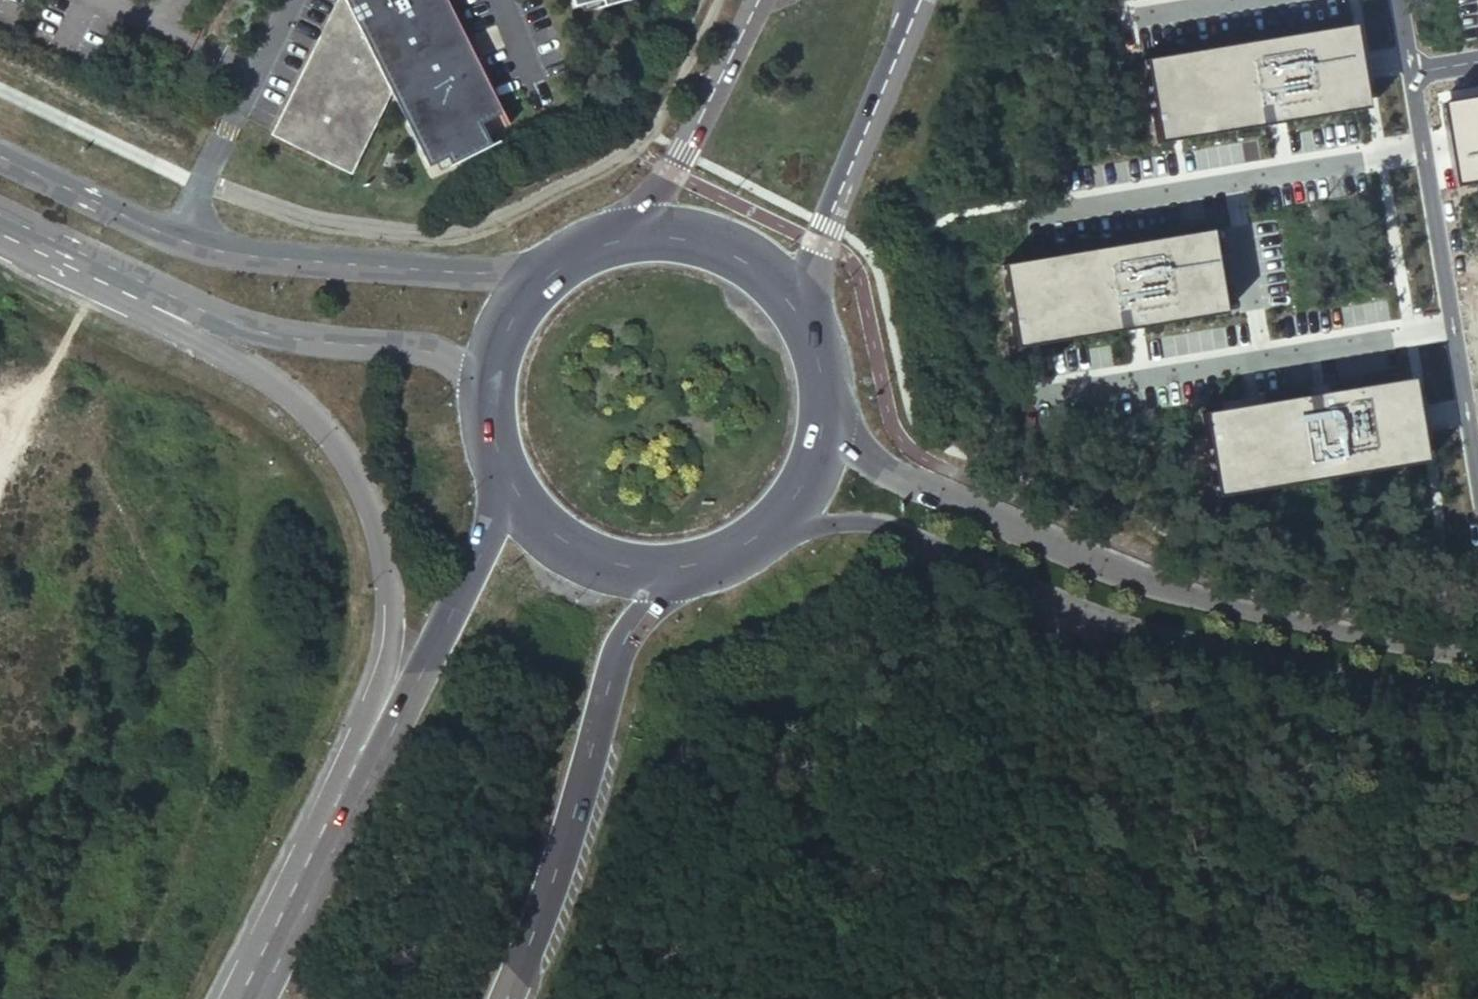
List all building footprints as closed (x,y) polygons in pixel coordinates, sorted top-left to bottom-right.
[(259,127),(342,166),(382,86),(424,170),(432,166),(443,161),(446,168),(486,148),(475,126),(482,123),(497,116),(441,0),(322,0),(259,127)] [(1336,26),(1134,59),(1148,142),(1350,110),(1336,26)] [(1477,183),(1477,96),(1456,100),(1470,184),(1477,183)] [(475,126),(486,148),(492,145),(482,123),(475,126)] [(443,161),(432,166),(435,173),(446,168),(443,161)] [(1196,232),(994,264),(1007,347),(1209,315),(1196,232)] [(1395,380),(1193,413),(1206,496),(1408,463),(1395,380)]
